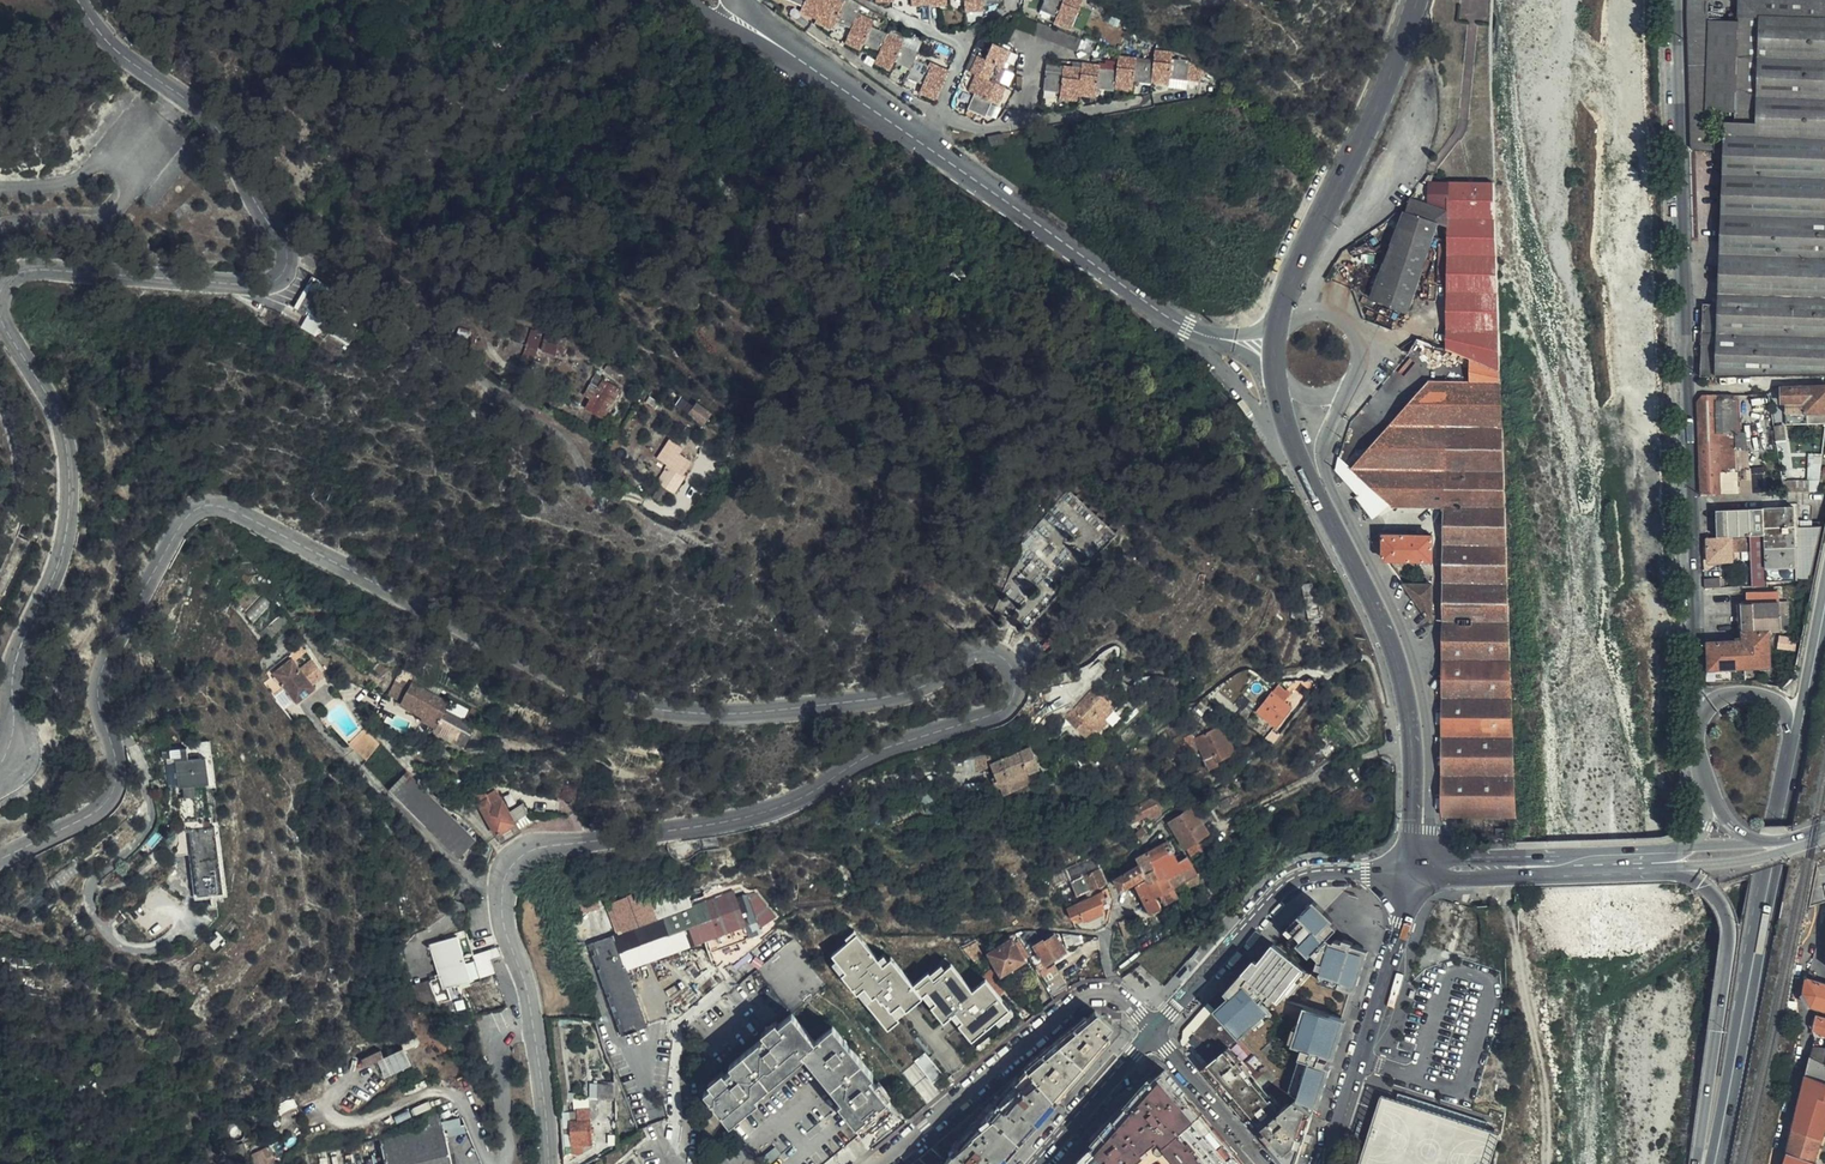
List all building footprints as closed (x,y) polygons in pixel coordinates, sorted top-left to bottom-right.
[(928,65),(914,58),(918,50),(902,42),(903,39),(873,24),(875,20),(858,12),(860,8),(844,0),(845,0),(801,0),(804,2),(801,6),(818,15),(817,18),(832,25),(836,18),(851,26),(845,38),(862,47),(864,42),(878,49),(874,59),(890,68),(894,60),(910,68),(906,76),(922,84),(918,91),(933,99),(943,78),(927,69),(928,65)] [(965,12),(985,12),(985,6),(1001,5),(1001,0),(965,0),(965,12)] [(1084,4),(1076,0),(1067,0),(1065,3),(1059,0),(1047,0),(1041,12),(1059,19),(1056,25),(1072,32),(1084,4)] [(1824,257),(1824,0),(1739,0),(1738,21),(1708,21),(1708,0),(1688,0),(1687,26),(1691,150),(1711,150),(1711,117),(1735,118),(1735,123),(1725,123),(1725,120),(1715,119),(1714,136),(1724,136),(1724,154),(1813,156),(1811,257),(1824,257)] [(973,96),(991,106),(992,103),(998,104),(1005,89),(1011,91),(1018,76),(1014,73),(1022,58),(993,44),(985,60),(978,56),(970,71),(976,74),(969,90),(974,93),(973,96)] [(1186,86),(1189,66),(1172,64),(1173,58),(1155,56),(1153,69),(1135,67),(1135,63),(1119,61),(1117,74),(1099,72),(1100,68),(1081,66),(1080,72),(1063,70),(1062,75),(1046,73),(1043,93),(1060,95),(1059,101),(1076,103),(1077,98),(1095,100),(1097,92),(1114,95),(1115,92),(1131,94),(1132,87),(1150,89),(1150,88),(1168,90),(1169,85),(1186,86)] [(929,66),(928,65),(927,69),(943,78),(947,70),(931,62),(929,66)] [(985,118),(991,106),(973,96),(966,108),(985,118)] [(1713,154),(1722,154),(1722,145),(1714,145),(1713,150),(1713,154)] [(1720,254),(1811,257),(1813,156),(1724,154),(1720,254)] [(1447,346),(1447,349),(1499,350),(1494,195),(1494,185),(1451,183),(1449,213),(1409,200),(1374,298),(1408,314),(1440,229),(1450,228),(1447,330),(1448,340),(1447,346)] [(931,227),(922,237),(938,254),(934,258),(956,282),(967,293),(984,277),(953,246),(950,248),(931,227)] [(1811,257),(1720,254),(1718,305),(1702,304),(1700,377),(1824,373),(1824,257),(1811,257)] [(321,319),(331,302),(308,288),(295,309),(302,313),(305,309),(321,319)] [(351,342),(356,332),(340,325),(336,335),(351,342)] [(536,327),(530,337),(540,342),(545,332),(536,327)] [(557,351),(562,338),(548,333),(543,345),(557,351)] [(540,342),(530,337),(527,342),(536,347),(540,342)] [(568,340),(562,338),(557,351),(564,353),(568,340)] [(1424,340),(1412,352),(1447,364),(1447,349),(1424,340)] [(536,347),(527,342),(523,351),(532,356),(536,347)] [(1447,364),(1446,382),(1468,382),(1471,368),(1499,371),(1499,350),(1447,349),(1447,364)] [(597,387),(602,379),(595,375),(590,383),(597,387)] [(620,389),(602,379),(597,387),(590,383),(582,397),(589,401),(585,409),(602,419),(620,389)] [(1392,507),(1442,506),(1445,426),(1446,382),(1427,381),(1351,469),(1368,485),(1354,500),(1366,522),(1385,501),(1392,507)] [(1807,387),(1807,414),(1824,413),(1824,386),(1807,387)] [(1807,387),(1781,388),(1782,405),(1785,405),(1794,404),(1795,414),(1807,414),(1807,387)] [(1699,495),(1721,495),(1720,473),(1737,473),(1735,395),(1697,396),(1699,495)] [(698,401),(689,412),(704,424),(713,413),(698,401)] [(1794,404),(1785,405),(1785,414),(1795,414),(1794,404)] [(1824,424),(1824,413),(1807,414),(1807,425),(1824,424)] [(1785,414),(1786,426),(1807,425),(1807,414),(1795,414),(1785,414)] [(1777,439),(1787,437),(1785,423),(1775,424),(1777,439)] [(1442,622),(1508,621),(1501,425),(1445,426),(1442,506),(1442,622)] [(1811,453),(1809,489),(1820,490),(1822,453),(1811,453)] [(669,488),(679,472),(671,467),(662,483),(669,488)] [(1738,494),(1737,473),(1720,473),(1721,495),(1738,494)] [(1752,587),(1767,586),(1766,581),(1809,579),(1821,527),(1802,527),(1801,521),(1798,521),(1798,507),(1716,511),(1717,537),(1750,536),(1752,587)] [(1375,540),(1386,560),(1431,560),(1432,536),(1380,535),(1375,540)] [(1747,538),(1731,539),(1707,540),(1708,563),(1732,561),(1731,549),(1747,548),(1747,538)] [(1431,622),(1433,622),(1432,585),(1410,584),(1411,580),(1398,564),(1389,566),(1431,622)] [(1704,588),(1720,587),(1724,587),(1724,579),(1720,579),(1720,578),(1704,579),(1704,588)] [(1705,650),(1707,681),(1745,679),(1745,668),(1770,667),(1769,632),(1780,631),(1778,592),(1746,594),(1747,603),(1741,604),(1742,630),(1743,641),(1707,643),(1707,650),(1705,650)] [(1442,817),(1514,816),(1508,621),(1442,622),(1442,636),(1442,817)] [(1780,649),(1794,651),(1796,639),(1778,636),(1775,653),(1780,653),(1780,649)] [(297,702),(298,704),(315,690),(292,662),(275,676),(297,702)] [(408,684),(396,678),(384,700),(396,707),(408,684)] [(1279,723),(1293,707),(1270,689),(1256,705),(1279,723)] [(448,712),(409,690),(396,711),(418,724),(416,728),(434,738),(448,712)] [(1066,722),(1088,742),(1096,732),(1100,736),(1110,726),(1106,723),(1114,714),(1092,694),(1066,722)] [(1213,758),(1226,744),(1207,727),(1186,748),(1210,770),(1217,762),(1213,758)] [(1096,732),(1088,742),(1084,746),(1087,749),(1100,736),(1096,732)] [(1302,749),(1313,763),(1336,746),(1325,733),(1302,749)] [(365,757),(374,745),(359,734),(350,745),(365,757)] [(192,899),(215,898),(218,898),(212,827),(212,820),(208,820),(206,791),(206,787),(215,786),(211,745),(188,747),(188,751),(164,753),(164,763),(178,762),(181,790),(186,790),(186,801),(180,802),(181,824),(185,836),(188,836),(189,853),(192,899)] [(499,773),(499,762),(471,762),(471,774),(499,773)] [(987,791),(988,794),(1020,788),(1015,763),(972,771),(973,777),(976,776),(977,782),(970,784),(972,793),(987,791)] [(389,791),(392,795),(411,775),(407,772),(389,791)] [(476,838),(411,775),(392,795),(456,858),(476,838)] [(1020,788),(988,794),(989,799),(1020,793),(1020,788)] [(572,806),(575,793),(560,789),(556,802),(572,806)] [(493,808),(503,801),(499,794),(488,801),(493,808)] [(940,800),(926,803),(928,812),(942,808),(940,800)] [(516,823),(530,814),(522,801),(517,805),(519,809),(511,814),(503,801),(493,808),(488,801),(479,806),(498,836),(518,825),(516,823)] [(1152,804),(1127,817),(1131,825),(1157,813),(1152,804)] [(1191,810),(1168,825),(1184,849),(1189,845),(1196,841),(1191,833),(1202,826),(1191,810)] [(535,823),(530,814),(516,823),(518,825),(521,831),(535,823)] [(218,898),(215,898),(219,904),(223,904),(219,827),(212,827),(218,898)] [(371,852),(369,838),(357,840),(359,854),(371,852)] [(1189,845),(1184,849),(1189,857),(1195,854),(1189,845)] [(1167,846),(1146,856),(1155,871),(1152,872),(1157,883),(1165,881),(1172,890),(1196,877),(1185,860),(1183,861),(1176,851),(1172,853),(1167,846)] [(189,853),(184,858),(187,905),(219,904),(215,898),(192,899),(189,853)] [(1146,879),(1143,880),(1146,884),(1157,883),(1152,872),(1155,871),(1146,856),(1136,862),(1146,879)] [(1114,883),(1119,892),(1134,885),(1143,880),(1146,879),(1136,862),(1128,866),(1132,873),(1114,883)] [(1106,885),(1099,870),(1069,884),(1076,898),(1106,885)] [(1146,884),(1143,880),(1135,889),(1149,914),(1161,909),(1154,899),(1146,884)] [(1154,899),(1172,890),(1165,881),(1157,883),(1146,884),(1154,899)] [(1066,910),(1072,921),(1080,917),(1083,923),(1103,915),(1101,911),(1103,910),(1100,901),(1105,899),(1102,893),(1066,910)] [(624,973),(743,927),(731,894),(586,949),(620,1037),(644,1027),(624,973)] [(1319,901),(1317,905),(1329,916),(1332,913),(1319,901)] [(1329,916),(1317,905),(1306,916),(1301,921),(1298,918),(1284,933),(1310,957),(1338,927),(1330,920),(1331,919),(1329,916)] [(1301,921),(1306,916),(1300,911),(1281,931),(1284,933),(1298,918),(1301,921)] [(455,940),(466,942),(463,932),(454,935),(455,940)] [(427,980),(434,1003),(458,995),(455,986),(454,983),(467,979),(455,940),(446,938),(426,943),(426,945),(424,946),(425,948),(427,948),(433,970),(434,973),(428,975),(430,979),(427,980)] [(1065,954),(1055,939),(1044,945),(1043,944),(1035,950),(1045,966),(1065,954)] [(1365,950),(1333,939),(1318,976),(1328,979),(1326,984),(1352,992),(1356,979),(1358,979),(1362,965),(1361,964),(1365,950)] [(476,980),(466,942),(455,940),(467,979),(454,983),(455,986),(476,980)] [(1275,943),(1272,941),(1244,972),(1249,976),(1275,943)] [(1307,969),(1275,943),(1249,976),(1280,1002),(1288,992),(1292,987),(1290,986),(1307,969)] [(1023,963),(1012,945),(991,957),(1001,976),(1023,963)] [(481,976),(495,972),(488,950),(474,954),(481,976)] [(1370,951),(1365,950),(1361,964),(1362,965),(1358,979),(1356,979),(1352,992),(1357,993),(1370,951)] [(1310,972),(1307,969),(1290,986),(1292,987),(1288,992),(1291,994),(1310,972)] [(1064,981),(1057,972),(1046,979),(1052,989),(1064,981)] [(1806,977),(1803,993),(1812,1007),(1817,1007),(1820,1008),(1824,1009),(1824,983),(1806,977)] [(1240,978),(1212,1009),(1214,1012),(1245,984),(1240,978)] [(424,1007),(435,1007),(434,1003),(427,980),(408,985),(416,1011),(424,1007)] [(1245,984),(1214,1012),(1238,1039),(1241,1041),(1256,1028),(1261,1024),(1259,1022),(1270,1012),(1245,984)] [(923,1086),(1003,1018),(975,985),(893,1053),(923,1086)] [(1305,1030),(1300,1044),(1333,1055),(1337,1042),(1338,1042),(1346,1017),(1308,1005),(1301,1029),(1305,1030)] [(1788,1007),(1786,1017),(1796,1019),(1798,1009),(1788,1007)] [(1193,1035),(1216,1059),(1238,1039),(1214,1012),(1193,1035)] [(1261,1024),(1256,1028),(1259,1032),(1275,1018),(1270,1012),(1259,1022),(1261,1024)] [(1026,1071),(1052,1101),(1110,1037),(1108,1035),(1113,1030),(1097,1014),(1089,1021),(1085,1019),(1025,1070),(1026,1071)] [(724,1121),(729,1127),(752,1107),(748,1103),(803,1056),(841,1100),(836,1104),(861,1133),(892,1106),(868,1078),(871,1075),(830,1027),(813,1043),(789,1015),(728,1068),(730,1071),(702,1096),(724,1121)] [(1333,1055),(1338,1056),(1350,1017),(1346,1017),(1338,1042),(1337,1042),(1333,1055)] [(1815,1032),(1824,1037),(1824,1021),(1816,1019),(1814,1032),(1815,1032)] [(1301,1029),(1302,1025),(1298,1024),(1292,1042),(1300,1044),(1305,1030),(1301,1029)] [(1815,1032),(1787,1153),(1814,1163),(1824,1132),(1824,1037),(1815,1032)] [(407,1044),(410,1051),(425,1044),(422,1038),(407,1044)] [(1203,1071),(1262,1137),(1264,1134),(1289,1163),(1297,1163),(1305,1144),(1315,1114),(1309,1110),(1297,1102),(1287,1092),(1286,1091),(1241,1041),(1238,1039),(1216,1059),(1203,1071)] [(410,1051),(407,1044),(380,1057),(389,1078),(416,1066),(410,1051)] [(1293,1052),(1290,1051),(1284,1069),(1292,1072),(1294,1063),(1290,1062),(1293,1052)] [(1331,1063),(1293,1052),(1290,1062),(1294,1063),(1292,1072),(1286,1091),(1287,1092),(1312,1100),(1320,1102),(1328,1077),(1326,1076),(1331,1063)] [(729,1127),(735,1134),(761,1163),(824,1163),(861,1133),(836,1104),(841,1100),(803,1056),(748,1103),(752,1107),(729,1127)] [(1335,1065),(1331,1063),(1326,1076),(1328,1077),(1320,1102),(1323,1103),(1335,1065)] [(143,1081),(138,1070),(131,1074),(135,1085),(143,1081)] [(1052,1101),(1026,1071),(916,1163),(997,1163),(1052,1101)] [(1094,1148),(1108,1163),(1244,1163),(1164,1073),(1154,1081),(1145,1090),(1094,1148)] [(123,1080),(107,1088),(112,1099),(129,1091),(128,1088),(135,1085),(131,1074),(123,1077),(123,1080)] [(609,1101),(608,1084),(592,1085),(593,1101),(609,1101)] [(1492,1121),(1415,1103),(1416,1102),(1380,1094),(1363,1163),(1482,1163),(1492,1121)] [(1320,1102),(1312,1100),(1309,1110),(1315,1114),(1316,1115),(1320,1102)] [(459,1112),(439,1119),(443,1133),(463,1127),(459,1112)] [(590,1146),(588,1112),(577,1112),(577,1125),(563,1126),(564,1147),(590,1146)] [(377,1138),(386,1163),(454,1163),(443,1133),(439,1119),(377,1138)] [(729,1127),(724,1121),(721,1124),(732,1137),(735,1134),(729,1127)] [(242,1162),(243,1163),(274,1163),(271,1147),(250,1151),(252,1160),(242,1162)]
